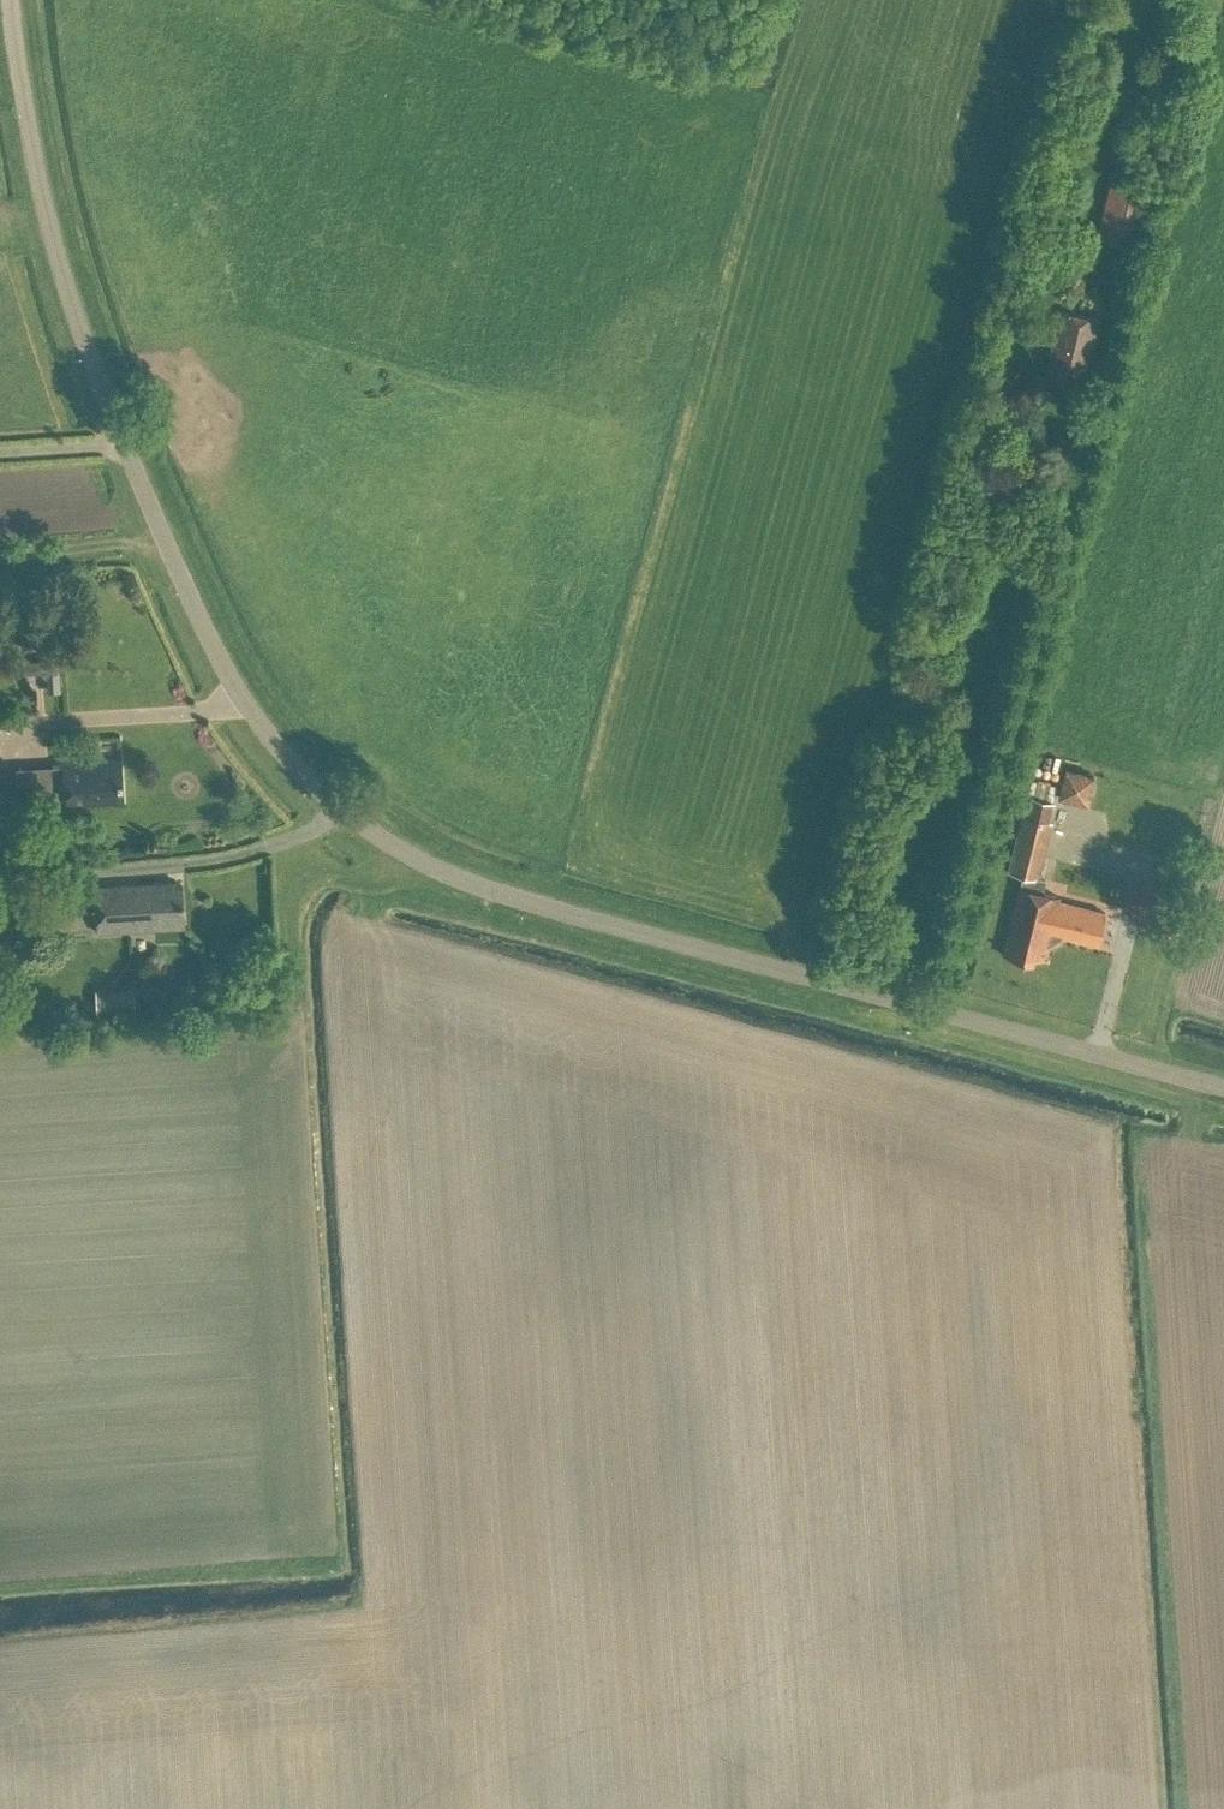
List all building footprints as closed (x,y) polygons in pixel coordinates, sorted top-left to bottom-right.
[(1150,193),(1111,184),(1098,235),(1137,245),(1150,193)] [(1083,387),(1098,321),(1060,313),(1045,378),(1083,387)] [(27,660),(28,673),(47,671),(48,680),(62,679),(60,657),(27,660)] [(64,764),(52,765),(55,798),(66,797),(67,803),(124,798),(120,757),(64,762),(64,764)] [(1062,798),(1093,802),(1097,769),(1066,765),(1062,798)] [(1031,780),(1027,795),(1051,801),(1054,786),(1031,780)] [(1061,934),(1079,939),(1098,943),(1105,912),(1087,907),(1057,900),(1058,896),(1042,892),(1045,879),(1040,878),(1038,877),(1052,821),(1048,820),(1052,801),(1051,801),(1027,795),(1026,795),(1008,870),(1024,874),(1021,886),(1019,886),(1003,954),(1032,961),(1034,956),(1043,958),(1046,944),(1061,934)] [(96,931),(186,927),(184,886),(178,886),(177,880),(94,884),(96,931)] [(1161,922),(1159,933),(1176,936),(1178,926),(1161,922)] [(272,981),(260,981),(260,997),(272,997),(272,981)] [(133,987),(115,988),(116,1010),(135,1009),(133,987)]
